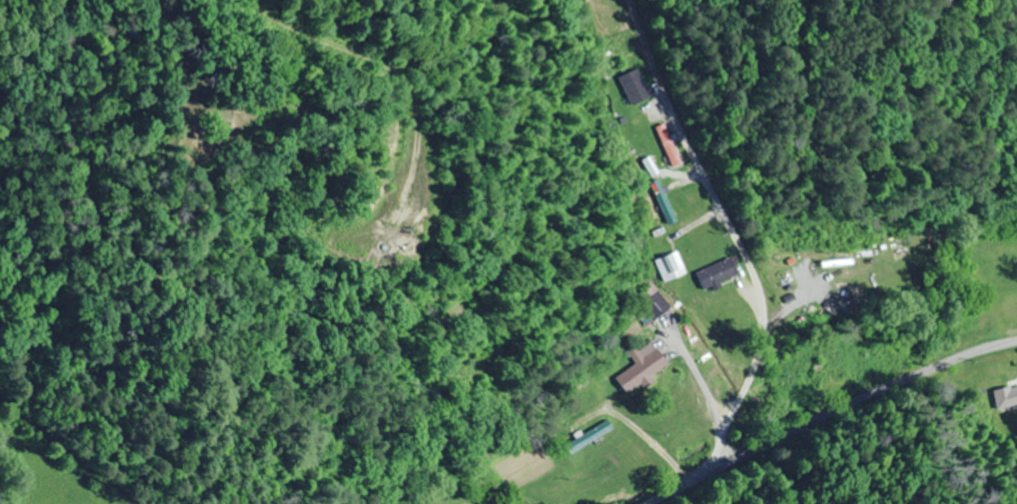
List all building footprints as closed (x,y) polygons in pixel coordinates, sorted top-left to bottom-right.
[(619,79),(633,106),(650,97),(636,70),(619,79)] [(657,127),(672,167),(681,163),(665,124),(657,127)] [(650,184),(670,223),(677,219),(657,181),(650,184)] [(684,273),(676,251),(653,260),(662,282),(684,273)] [(702,290),(738,275),(730,257),(694,272),(702,290)] [(640,290),(647,298),(639,305),(653,320),(668,305),(648,283),(640,290)] [(613,377),(623,393),(666,365),(655,348),(640,357),(634,348),(627,352),(634,364),(613,377)] [(997,409),(1016,404),(1016,383),(992,389),(997,409)] [(564,444),(569,453),(612,429),(607,420),(564,444)]
